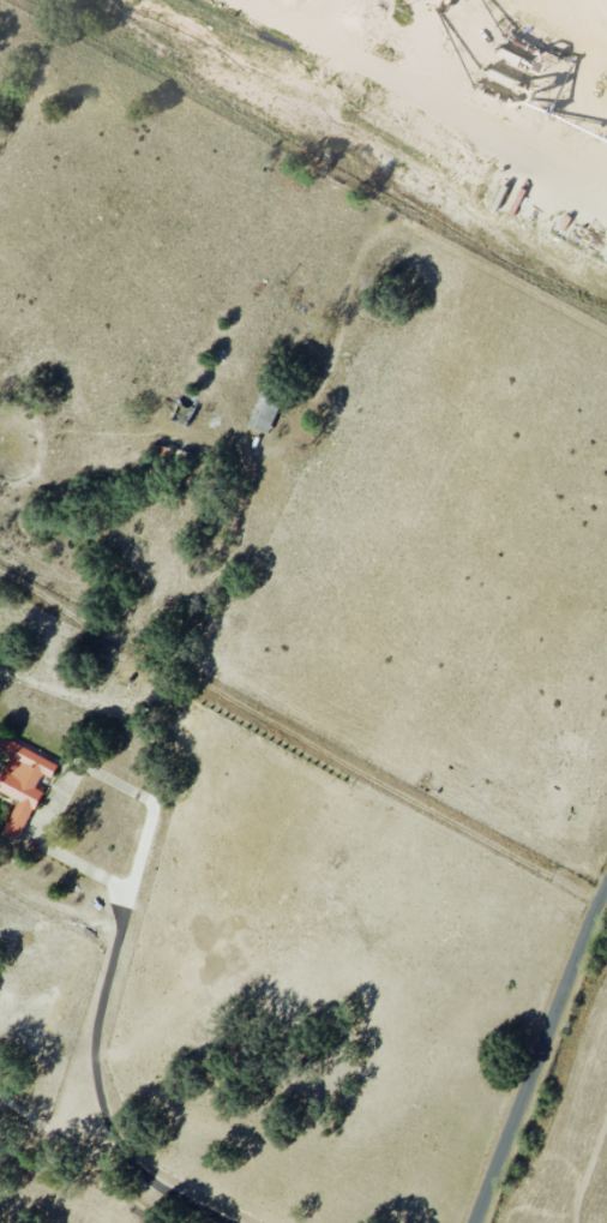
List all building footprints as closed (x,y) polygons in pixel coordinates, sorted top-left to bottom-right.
[(0,734),(0,750),(12,756),(0,780),(0,791),(20,801),(4,833),(19,841),(44,792),(37,788),(44,774),(53,779),(60,764),(0,734)]
